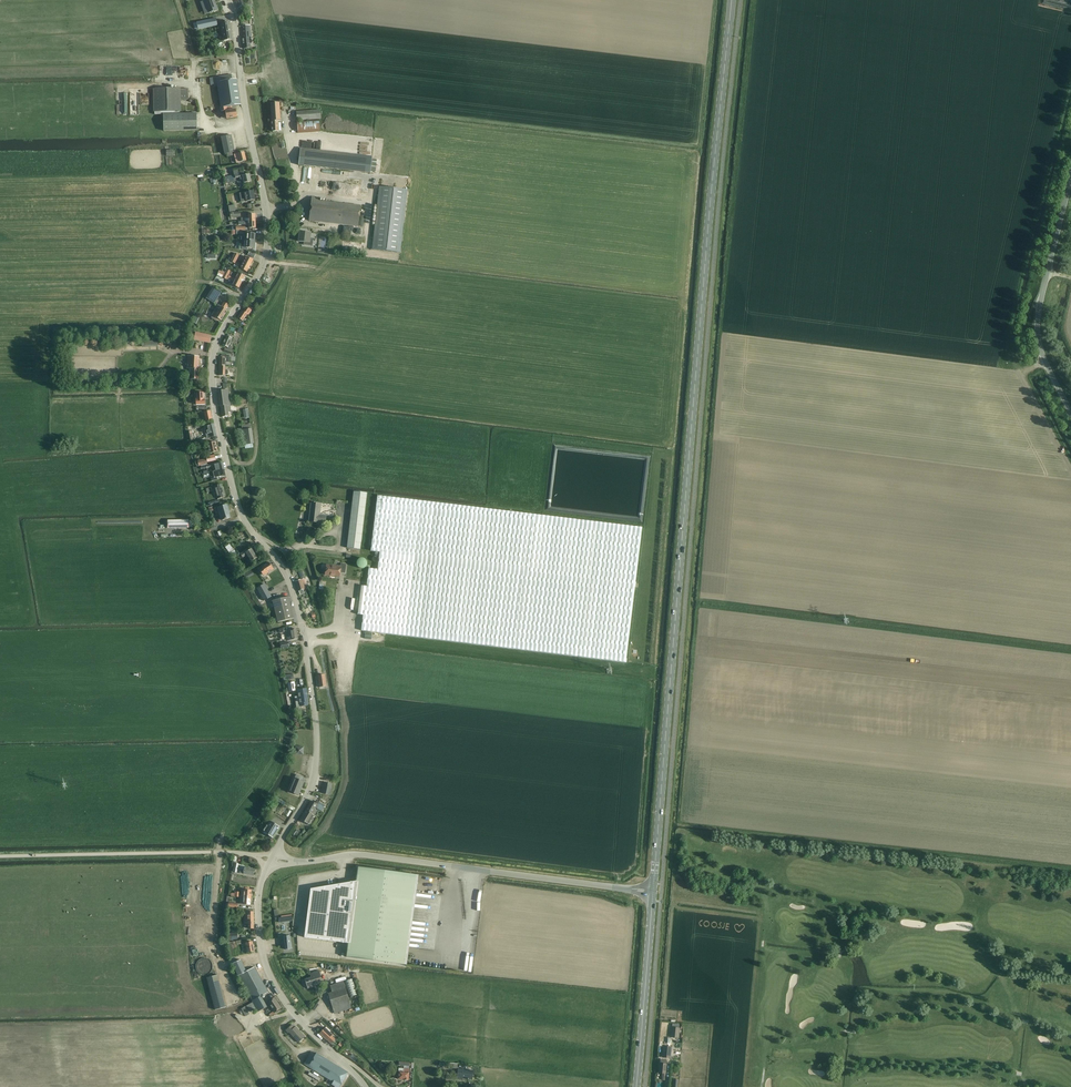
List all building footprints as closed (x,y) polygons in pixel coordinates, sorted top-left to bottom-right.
[(204,1),(209,13),(217,10),(214,0),(207,0),(204,1)] [(212,19),(197,23),(198,28),(214,25),(212,19)] [(224,41),(232,40),(229,22),(221,23),(224,41)] [(250,25),(243,26),(241,26),(242,39),(243,49),(250,48),(249,38),(251,38),(250,25)] [(217,84),(221,107),(221,112),(225,111),(227,119),(237,117),(236,109),(232,110),(232,106),(241,105),(237,79),(232,80),(231,75),(216,77),(210,78),(211,85),(217,84)] [(163,114),(164,131),(197,130),(197,113),(180,113),(180,99),(188,99),(188,88),(154,89),(155,114),(163,114)] [(270,103),(272,132),(281,131),(279,102),(270,103)] [(297,121),(321,119),(320,110),(296,112),(297,121)] [(297,122),(298,133),(320,131),(319,120),(297,122)] [(225,154),(227,153),(232,152),(235,152),(231,135),(221,137),(225,154)] [(299,148),(297,164),(347,170),(348,153),(299,148)] [(237,154),(234,155),(236,163),(237,163),(239,162),(240,162),(246,161),(244,153),(244,152),(238,154),(237,154)] [(349,153),(347,170),(366,172),(368,156),(349,153)] [(225,177),(226,183),(236,181),(236,178),(240,177),(241,180),(244,180),(244,183),(251,182),(250,174),(246,175),(246,173),(241,174),(235,175),(234,175),(233,175),(225,177)] [(372,250),(400,253),(407,190),(380,187),(372,250)] [(244,193),(240,194),(242,202),(245,202),(247,201),(255,200),(253,191),(247,192),(244,193)] [(309,221),(358,226),(361,206),(319,201),(319,198),(311,197),(309,221)] [(300,235),(299,242),(304,242),(303,245),(312,246),(313,239),(311,239),(310,238),(311,234),(311,233),(300,232),(300,235)] [(241,243),(242,250),(243,250),(246,250),(246,248),(254,248),(255,241),(246,241),(244,240),(242,240),(241,243)] [(244,259),(242,262),(243,263),(244,263),(250,266),(253,260),(247,257),(245,260),(244,259)] [(241,269),(240,269),(241,269),(247,272),(250,266),(244,263),(243,263),(242,262),(241,265),(242,266),(241,269)] [(225,273),(223,278),(227,280),(227,279),(232,282),(232,281),(233,280),(234,278),(229,276),(227,274),(225,273)] [(234,278),(236,279),(242,282),(245,276),(239,273),(237,276),(236,275),(234,278)] [(233,280),(232,281),(234,282),(233,285),(239,288),(242,282),(236,279),(234,278),(233,280)] [(213,287),(206,298),(214,303),(215,303),(221,292),(213,287)] [(262,302),(266,297),(259,292),(255,297),(262,302)] [(217,320),(218,319),(221,321),(227,311),(221,307),(221,306),(218,304),(216,307),(219,309),(217,313),(215,312),(212,317),(217,320)] [(248,315),(250,313),(251,311),(253,308),(250,306),(248,308),(246,307),(244,311),(242,311),(237,318),(242,321),(247,314),(248,315)] [(195,339),(209,342),(210,342),(211,336),(196,333),(195,339)] [(226,336),(222,345),(228,347),(228,348),(231,350),(232,347),(229,346),(231,341),(232,341),(233,339),(231,339),(232,338),(231,338),(232,336),(229,335),(228,337),(226,336)] [(219,366),(225,367),(225,362),(229,362),(229,355),(222,355),(222,357),(219,357),(219,366)] [(188,356),(187,368),(189,368),(192,368),(191,374),(191,375),(191,379),(192,379),(198,380),(198,369),(199,357),(188,356)] [(224,376),(224,375),(227,375),(228,374),(228,371),(227,370),(225,370),(225,367),(219,366),(219,375),(224,376)] [(218,391),(220,406),(221,406),(222,417),(229,416),(228,411),(231,410),(228,390),(218,391)] [(196,393),(197,400),(196,400),(196,405),(205,404),(205,399),(203,399),(203,393),(196,393)] [(206,421),(212,420),(210,411),(204,412),(206,421)] [(213,424),(204,426),(207,438),(216,435),(213,424)] [(245,448),(253,447),(253,444),(254,443),(252,429),(251,424),(242,426),(242,430),(240,430),(242,445),(245,445),(245,448)] [(209,450),(208,451),(208,453),(210,453),(218,452),(216,442),(208,444),(209,448),(209,450)] [(214,469),(214,471),(224,469),(222,463),(214,465),(215,468),(214,469)] [(217,477),(225,475),(224,469),(214,471),(215,474),(216,474),(217,477)] [(218,499),(223,497),(225,497),(221,484),(214,486),(218,499)] [(352,503),(347,548),(360,549),(367,493),(353,491),(352,503)] [(361,586),(358,613),(363,613),(361,631),(467,643),(626,662),(627,659),(626,659),(635,587),(636,583),(635,582),(642,527),(486,508),(473,507),(381,496),(377,496),(371,550),(374,551),(380,551),(377,569),(369,568),(367,582),(366,586),(361,586)] [(326,523),(327,515),(320,514),(321,504),(311,502),(309,522),(319,523),(319,522),(326,523)] [(222,520),(230,518),(228,510),(229,510),(227,505),(214,509),(217,516),(220,515),(222,520)] [(189,520),(168,520),(168,528),(189,528),(189,520)] [(230,544),(225,547),(226,548),(230,553),(229,554),(231,557),(233,555),(235,557),(238,554),(234,550),(230,545),(230,544)] [(243,552),(240,554),(243,557),(247,555),(252,561),(257,558),(252,548),(246,552),(244,553),(243,552)] [(362,570),(364,569),(365,568),(366,566),(366,564),(366,562),(365,561),(364,560),(362,559),(360,559),(358,559),(357,560),(356,562),(355,564),(355,566),(356,567),(357,569),(358,570),(360,570),(362,570)] [(263,569),(260,571),(263,574),(265,573),(266,574),(274,569),(269,562),(262,567),(263,569)] [(326,565),(325,575),(330,575),(331,576),(331,575),(334,576),(335,576),(340,576),(340,572),(341,567),(340,567),(326,565)] [(301,580),(296,581),(295,582),(298,591),(299,591),(300,594),(304,593),(303,590),(307,588),(304,579),(305,578),(305,576),(304,577),(301,567),(297,569),(300,578),(301,580)] [(265,584),(256,589),(259,593),(262,598),(262,599),(263,601),(271,596),(265,584)] [(278,622),(290,619),(294,618),(289,597),(273,600),(278,622)] [(288,640),(298,638),(296,629),(286,631),(288,640)] [(317,676),(319,687),(326,686),(325,675),(317,676)] [(294,682),(288,683),(289,691),(296,690),(294,682)] [(298,696),(295,697),(296,706),(300,706),(300,707),(301,706),(308,705),(308,702),(306,689),(297,690),(298,696)] [(302,777),(296,774),(289,792),(298,795),(304,782),(298,779),(299,776),(302,777)] [(330,795),(332,784),(323,782),(321,793),(330,795)] [(274,812),(279,803),(274,800),(269,809),(274,812)] [(303,814),(300,819),(308,825),(314,815),(312,814),(315,808),(321,811),(325,806),(319,802),(317,805),(311,801),(306,810),(304,813),(303,814)] [(273,838),(280,827),(270,821),(267,825),(266,825),(265,828),(266,828),(263,832),(273,838)] [(252,831),(247,838),(250,841),(255,834),(252,831)] [(254,876),(255,869),(245,867),(244,871),(240,870),(240,873),(254,876)] [(310,892),(304,937),(326,940),(348,943),(346,957),(405,965),(405,963),(407,948),(415,891),(417,875),(358,867),(356,881),(311,889),(310,892)] [(248,929),(254,929),(253,912),(244,912),(245,923),(248,923),(248,929)] [(290,936),(283,937),(285,950),(292,949),(290,936)] [(252,942),(246,943),(246,946),(247,952),(254,951),(252,942)] [(246,972),(239,975),(251,997),(253,1000),(252,1001),(258,1012),(267,1007),(261,996),(268,992),(267,990),(254,967),(246,972)] [(316,986),(316,985),(323,983),(319,971),(310,974),(311,977),(305,979),(308,989),(316,986)] [(215,1010),(226,1007),(218,975),(207,978),(215,1010)] [(345,981),(350,997),(358,994),(353,978),(345,981)] [(334,1013),(351,1008),(343,981),(330,985),(332,992),(328,993),(334,1013)] [(268,1002),(273,1009),(275,1012),(281,1008),(274,998),(268,1002)] [(252,1003),(246,1006),(250,1012),(256,1009),(252,1003)] [(305,1037),(295,1026),(294,1027),(292,1025),(286,1030),(288,1033),(289,1033),(298,1043),(305,1037)] [(323,1030),(319,1033),(327,1041),(327,1040),(331,1044),(335,1040),(331,1036),(332,1035),(329,1032),(330,1031),(326,1027),(325,1028),(323,1030)] [(671,1027),(671,1038),(679,1038),(679,1028),(671,1027)] [(662,1057),(670,1058),(671,1047),(663,1046),(662,1057)] [(348,1072),(317,1053),(315,1055),(311,1053),(304,1064),(333,1082),(331,1084),(335,1086),(334,1086),(340,1086),(348,1072)] [(399,1071),(398,1079),(404,1080),(405,1081),(407,1081),(408,1080),(409,1072),(409,1069),(403,1069),(399,1068),(399,1071)] [(473,1070),(458,1069),(457,1079),(463,1079),(463,1078),(472,1079),(473,1070)]
